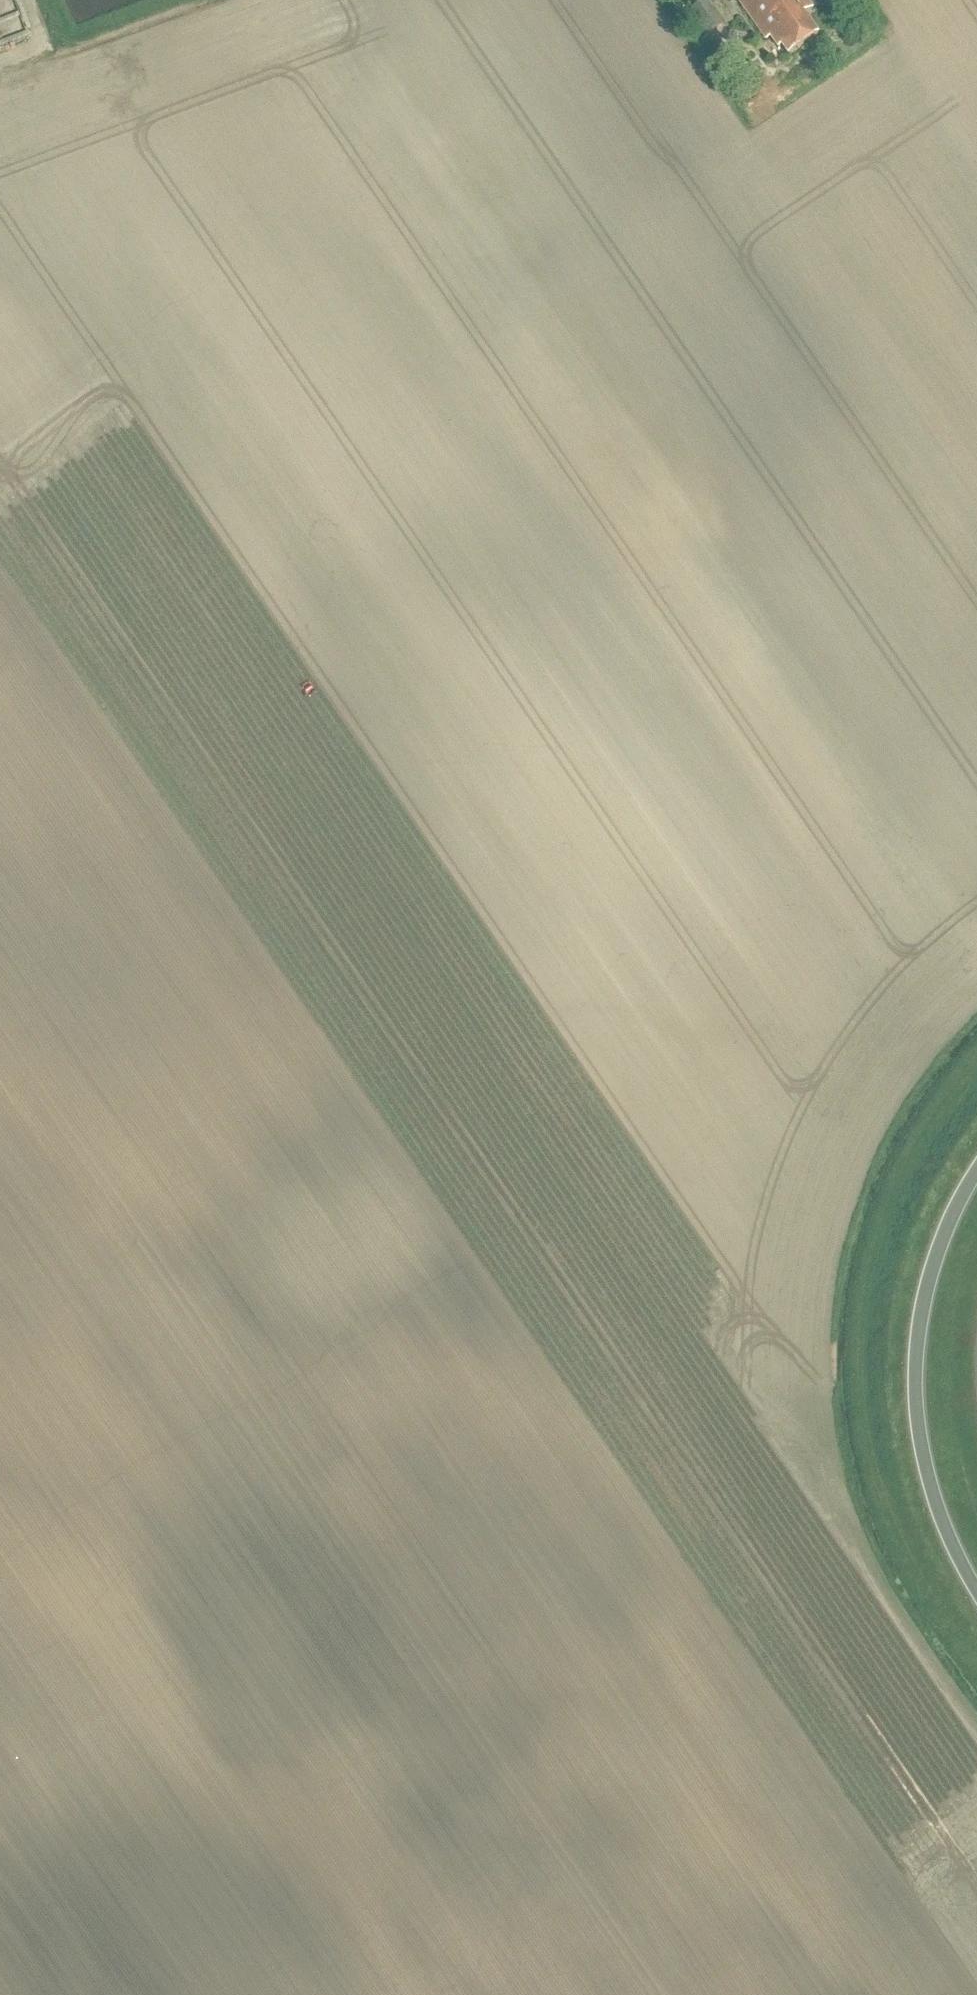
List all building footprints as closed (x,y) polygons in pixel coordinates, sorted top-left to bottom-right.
[(816,36),(802,16),(812,9),(806,0),(737,0),(765,40),(769,37),(777,49),(781,47),(787,56),(816,36)]
